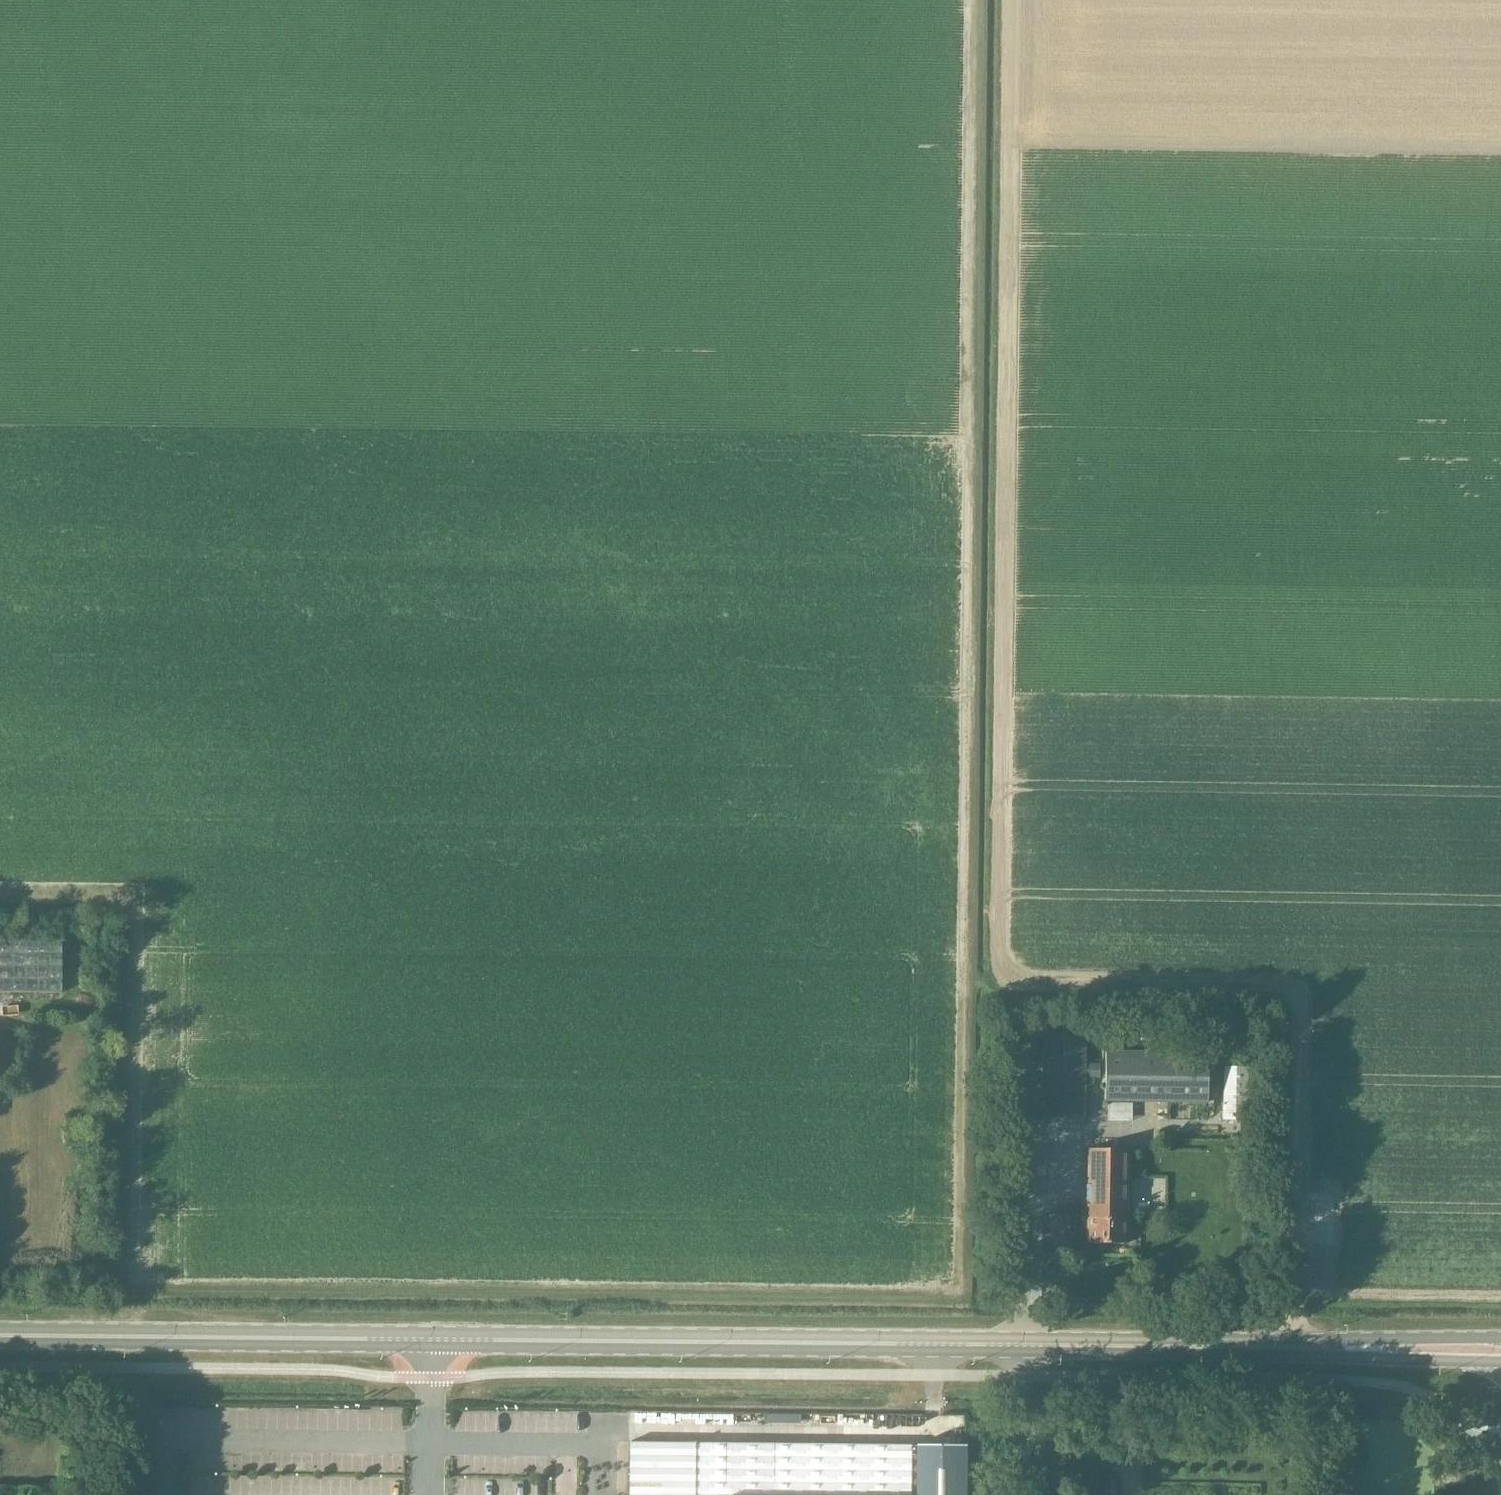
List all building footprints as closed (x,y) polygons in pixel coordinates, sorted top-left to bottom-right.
[(62,992),(62,940),(0,940),(0,991),(62,992)] [(1103,1052),(1103,1100),(1206,1101),(1207,1053),(1103,1052)] [(1220,1070),(1220,1123),(1246,1123),(1246,1070),(1220,1070)] [(1087,1148),(1086,1242),(1126,1243),(1127,1148),(1087,1148)] [(965,1446),(916,1445),(916,1446),(911,1446),(911,1444),(629,1442),(628,1494),(964,1494),(965,1446)]
